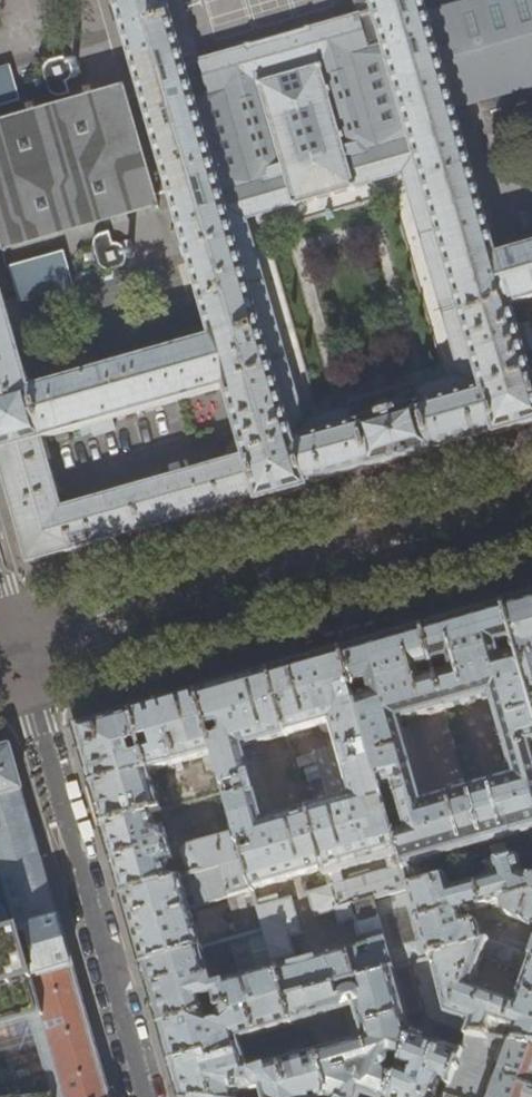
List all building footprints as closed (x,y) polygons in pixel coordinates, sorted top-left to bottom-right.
[(11,501),(28,563),(256,496),(257,502),(306,488),(305,484),(366,466),(367,468),(391,461),(432,449),(432,448),(493,430),(494,434),(531,423),(531,359),(526,361),(510,304),(531,298),(531,245),(496,255),(453,109),(531,86),(531,0),(474,0),(426,14),(422,0),(354,0),(358,16),(310,29),(309,28),(252,46),(251,45),(247,46),(247,47),(200,61),(182,0),(0,0),(0,121),(124,85),(160,210),(3,255),(0,245),(0,464),(11,501)] [(503,604),(531,703),(531,596),(503,604)] [(422,627),(445,709),(490,696),(513,776),(469,789),(492,865),(513,859),(507,838),(531,831),(531,703),(503,604),(457,617),(422,627)] [(384,638),(341,651),(389,817),(402,813),(407,831),(395,835),(410,889),(433,882),(427,862),(463,851),(469,872),(472,871),(485,867),(492,865),(469,789),(424,802),(401,721),(445,709),(422,627),(384,638)] [(287,735),(331,722),(353,797),(309,810),(327,869),(330,881),(338,909),(374,899),(408,889),(410,889),(395,835),(389,817),(341,651),(305,661),(269,671),(287,735)] [(234,681),(197,692),(218,767),(225,791),(234,822),(245,861),(254,891),(327,869),(309,810),(266,822),(244,748),(287,735),(269,671),(234,681)] [(159,703),(130,711),(139,741),(143,755),(148,771),(150,771),(162,767),(163,768),(179,764),(180,769),(186,767),(185,762),(205,756),(209,769),(218,767),(197,692),(159,703)] [(445,709),(401,721),(424,802),(513,776),(490,696),(445,709)] [(125,745),(139,741),(130,711),(107,718),(74,727),(89,781),(102,826),(151,812),(161,810),(150,771),(148,771),(143,755),(133,758),(131,749),(130,748),(128,746),(127,746),(125,746),(125,745)] [(96,1046),(59,917),(58,918),(21,789),(22,789),(10,747),(9,746),(0,748),(0,992),(16,987),(27,1026),(31,1025),(45,1069),(22,1096),(111,1096),(96,1046)] [(151,812),(102,826),(113,864),(122,897),(245,861),(234,822),(227,824),(230,834),(185,847),(183,852),(188,869),(176,873),(173,860),(174,859),(166,830),(155,827),(151,812)] [(524,876),(519,857),(513,859),(492,865),(485,867),(489,879),(476,883),(483,908),(500,903),(502,903),(505,905),(506,905),(531,897),(531,879),(524,876)] [(257,902),(254,891),(245,861),(122,897),(131,928),(142,966),(199,950),(187,911),(227,899),(239,939),(266,932),(257,902)] [(476,883),(472,871),(469,872),(433,882),(410,889),(408,889),(427,960),(485,944),(480,925),(467,928),(464,912),(467,911),(467,912),(483,908),(476,883)] [(393,970),(374,899),(338,909),(330,881),(317,884),(318,890),(309,893),(316,917),(337,911),(341,924),(356,920),(363,946),(277,971),(284,997),(285,1000),(393,970)] [(506,905),(505,907),(505,910),(506,911),(507,913),(509,915),(531,924),(531,897),(506,905)] [(257,902),(266,932),(275,963),(296,957),(291,939),(304,935),(293,898),(273,904),(271,899),(257,902)] [(266,932),(239,939),(216,946),(227,982),(213,986),(203,949),(199,950),(142,966),(151,994),(160,1026),(205,1013),(219,1009),(231,1005),(233,1012),(284,997),(277,971),(275,963),(266,932)] [(527,947),(527,945),(510,939),(507,940),(504,948),(531,958),(531,949),(527,947)] [(485,944),(427,960),(412,964),(427,1021),(468,1035),(531,1045),(531,958),(504,948),(489,943),(485,944)] [(393,970),(285,1000),(293,1025),(352,1009),(361,1040),(316,1052),(327,1090),(325,1096),(387,1096),(395,1075),(399,1066),(411,1033),(427,1021),(412,964),(393,970)] [(293,1025),(285,1000),(284,997),(233,1012),(231,1005),(219,1009),(220,1020),(211,1023),(205,1013),(160,1026),(165,1043),(170,1063),(208,1054),(210,1061),(244,1051),(240,1040),(293,1025)] [(411,1033),(399,1066),(410,1071),(408,1080),(395,1075),(387,1096),(434,1096),(438,1087),(448,1091),(462,1052),(411,1033)] [(462,1052),(448,1091),(446,1096),(447,1096),(531,1096),(531,1045),(468,1035),(462,1052)] [(170,1063),(177,1086),(180,1096),(241,1096),(263,1091),(264,1096),(325,1096),(327,1090),(316,1052),(249,1071),(244,1051),(210,1061),(208,1054),(170,1063)]
